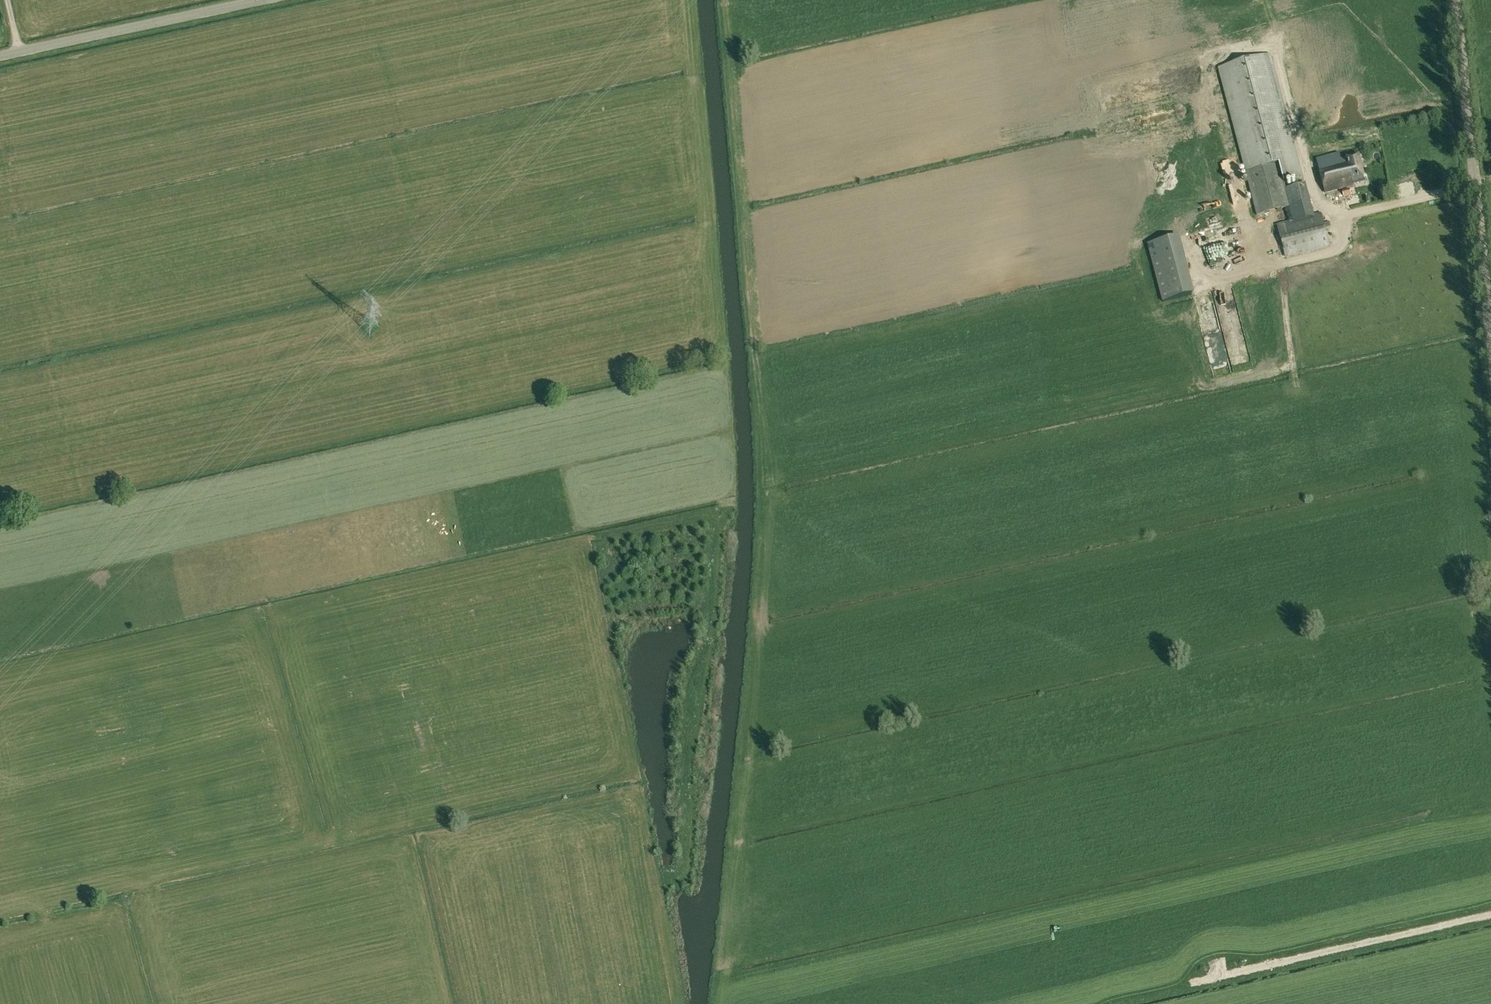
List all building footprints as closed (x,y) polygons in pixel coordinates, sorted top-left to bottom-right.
[(1218,68),(1245,173),(1257,216),(1291,207),(1294,220),(1313,215),(1310,202),(1291,133),(1270,54),(1218,68)] [(1348,186),(1341,160),(1340,153),(1316,159),(1325,194),(1343,189),(1348,188),(1348,186)] [(1358,156),(1341,160),(1348,186),(1365,182),(1358,156)] [(1221,190),(1229,199),(1237,192),(1230,183),(1221,190)] [(1294,220),(1277,225),(1286,258),(1330,246),(1321,213),(1313,215),(1294,220)] [(1224,229),(1194,233),(1195,245),(1225,241),(1224,229)] [(1148,244),(1163,302),(1192,295),(1177,237),(1148,244)]
